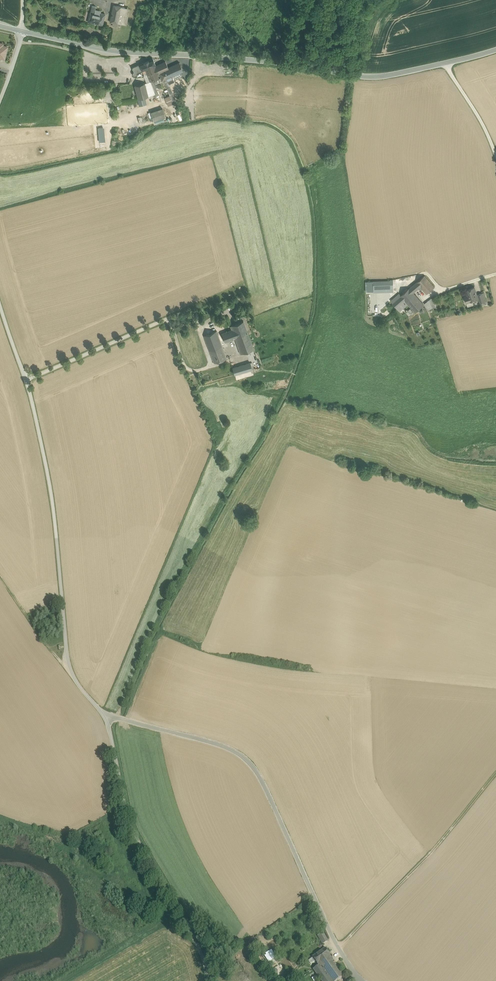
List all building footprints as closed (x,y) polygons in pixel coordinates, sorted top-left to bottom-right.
[(121,7),(114,5),(110,22),(117,23),(121,7)] [(100,15),(94,14),(90,13),(88,21),(102,25),(105,14),(100,13),(100,15)] [(153,58),(139,64),(142,71),(145,70),(156,65),(153,58)] [(146,72),(147,73),(157,69),(161,77),(165,75),(167,79),(172,76),(183,71),(179,62),(168,67),(165,61),(156,65),(145,70),(146,72)] [(142,71),(139,64),(132,67),(134,72),(133,72),(133,74),(133,76),(135,76),(137,75),(137,74),(137,73),(142,71)] [(157,69),(147,73),(150,81),(153,80),(158,78),(161,77),(157,69)] [(165,75),(161,77),(162,80),(165,85),(166,87),(170,95),(174,103),(177,102),(169,83),(167,79),(165,75)] [(161,77),(158,78),(163,89),(166,87),(165,85),(162,80),(161,77)] [(166,87),(163,89),(158,78),(153,80),(158,95),(163,93),(165,98),(170,95),(166,87)] [(153,80),(150,81),(145,83),(148,96),(155,94),(156,96),(158,95),(153,80)] [(145,83),(134,85),(138,99),(144,98),(148,97),(148,96),(145,83)] [(170,95),(165,98),(166,100),(165,100),(168,106),(174,103),(170,95)] [(163,109),(151,112),(153,120),(165,117),(163,109)] [(397,307),(400,311),(408,304),(407,303),(415,295),(413,293),(418,288),(419,289),(421,290),(422,289),(427,293),(435,286),(425,275),(401,295),(399,293),(391,300),(397,307)] [(391,281),(374,281),(374,286),(387,285),(387,291),(393,291),(393,280),(391,280),(391,281)] [(374,281),(368,281),(369,308),(377,308),(376,291),(387,291),(387,285),(374,286),(374,281)] [(474,287),(466,290),(468,295),(465,296),(466,302),(478,298),(474,287)] [(483,298),(482,293),(478,294),(481,303),(487,301),(486,297),(483,298)] [(415,295),(407,303),(408,304),(415,312),(424,304),(415,295)] [(433,297),(424,303),(428,310),(436,305),(433,297)] [(254,349),(243,321),(232,325),(233,329),(233,330),(236,338),(242,353),(254,349)] [(233,329),(222,333),(225,342),(236,338),(233,330),(233,329)] [(217,331),(204,336),(209,351),(222,346),(217,331)] [(209,351),(214,363),(227,358),(222,346),(209,351)] [(250,362),(232,367),(235,374),(252,369),(251,366),(250,362)] [(329,941),(325,934),(322,936),(322,934),(318,936),(323,944),(329,941)] [(326,949),(313,958),(318,964),(323,961),(330,956),(326,949)] [(264,954),(269,962),(277,958),(272,950),(264,954)] [(323,961),(325,963),(320,967),(330,980),(337,980),(344,976),(330,956),(323,961)] [(319,966),(314,969),(322,980),(330,980),(320,967),(319,966)]
